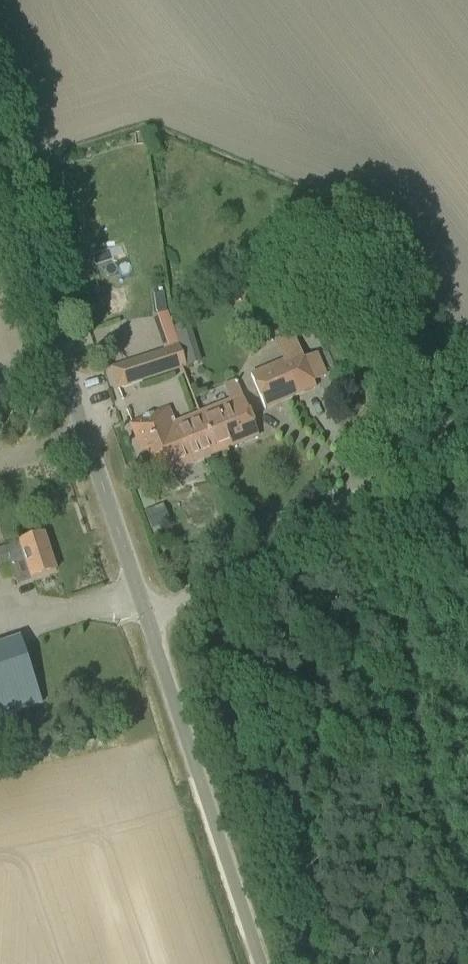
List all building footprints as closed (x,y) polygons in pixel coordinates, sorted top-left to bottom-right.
[(153,293),(155,313),(165,312),(163,292),(153,293)] [(172,327),(157,333),(163,349),(178,343),(172,327)] [(251,376),(265,409),(316,388),(302,354),(293,334),(274,342),(283,362),(251,376)] [(111,369),(118,390),(137,383),(187,368),(179,347),(130,362),(111,369)] [(224,405),(198,415),(214,454),(258,436),(243,397),(237,381),(223,386),(229,402),(224,405)] [(198,415),(173,425),(166,409),(131,423),(153,478),(214,454),(198,415)] [(0,550),(0,569),(12,565),(10,561),(23,557),(31,579),(56,571),(44,535),(19,543),(19,544),(0,550)] [(42,703),(20,639),(0,646),(0,717),(42,703)]
